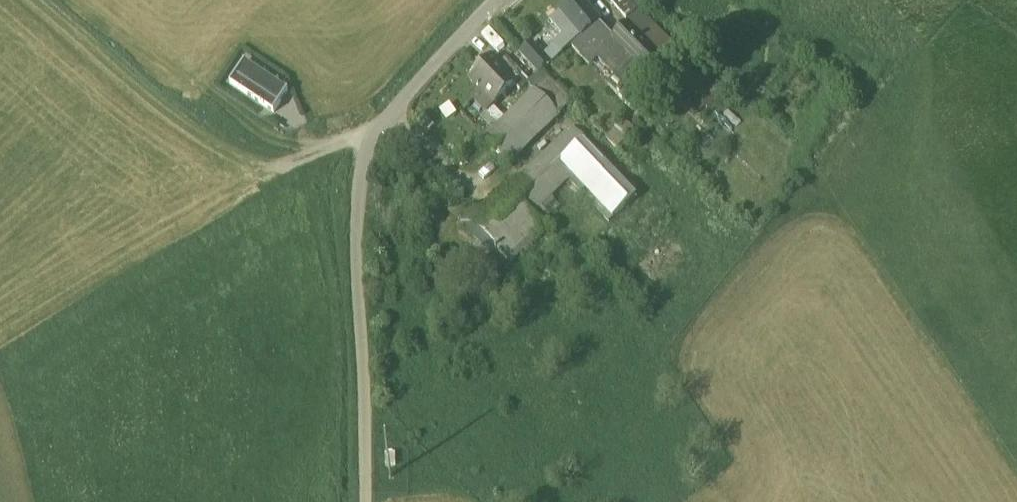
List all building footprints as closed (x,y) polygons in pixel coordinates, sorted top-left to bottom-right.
[(606,4),(625,28),(639,16),(626,0),(611,0),(606,4)] [(576,6),(542,41),(563,62),(570,54),(574,58),(589,47),(600,36),(599,35),(602,32),(576,6)] [(685,71),(639,24),(613,49),(600,36),(589,47),(574,58),(610,94),(607,97),(633,123),(685,71)] [(551,71),(534,54),(523,64),(540,82),(551,71)] [(530,89),(507,65),(498,73),(515,90),(514,91),(521,98),(530,89)] [(498,73),(493,67),(472,86),(483,98),(474,106),(486,118),(514,91),(515,90),(498,73)] [(288,97),(245,69),(231,91),(274,118),(288,97)] [(706,86),(691,103),(718,127),(740,103),(722,87),(715,95),(706,86)] [(570,113),(548,90),(538,100),(559,123),(570,113)] [(536,98),(485,147),(508,172),(559,123),(538,100),(536,98)] [(625,129),(607,147),(618,158),(636,140),(625,129)] [(574,136),(510,198),(531,220),(570,182),(592,161),(595,158),(587,149),(574,136)] [(628,170),(597,139),(587,149),(595,158),(592,161),(614,184),(628,170)] [(614,184),(592,161),(570,182),(613,227),(635,206),(614,184)] [(510,198),(475,232),(501,258),(508,265),(543,232),(531,220),(510,198)] [(501,258),(475,232),(468,238),(494,265),(501,258)] [(395,472),(395,460),(386,460),(386,472),(395,472)]
